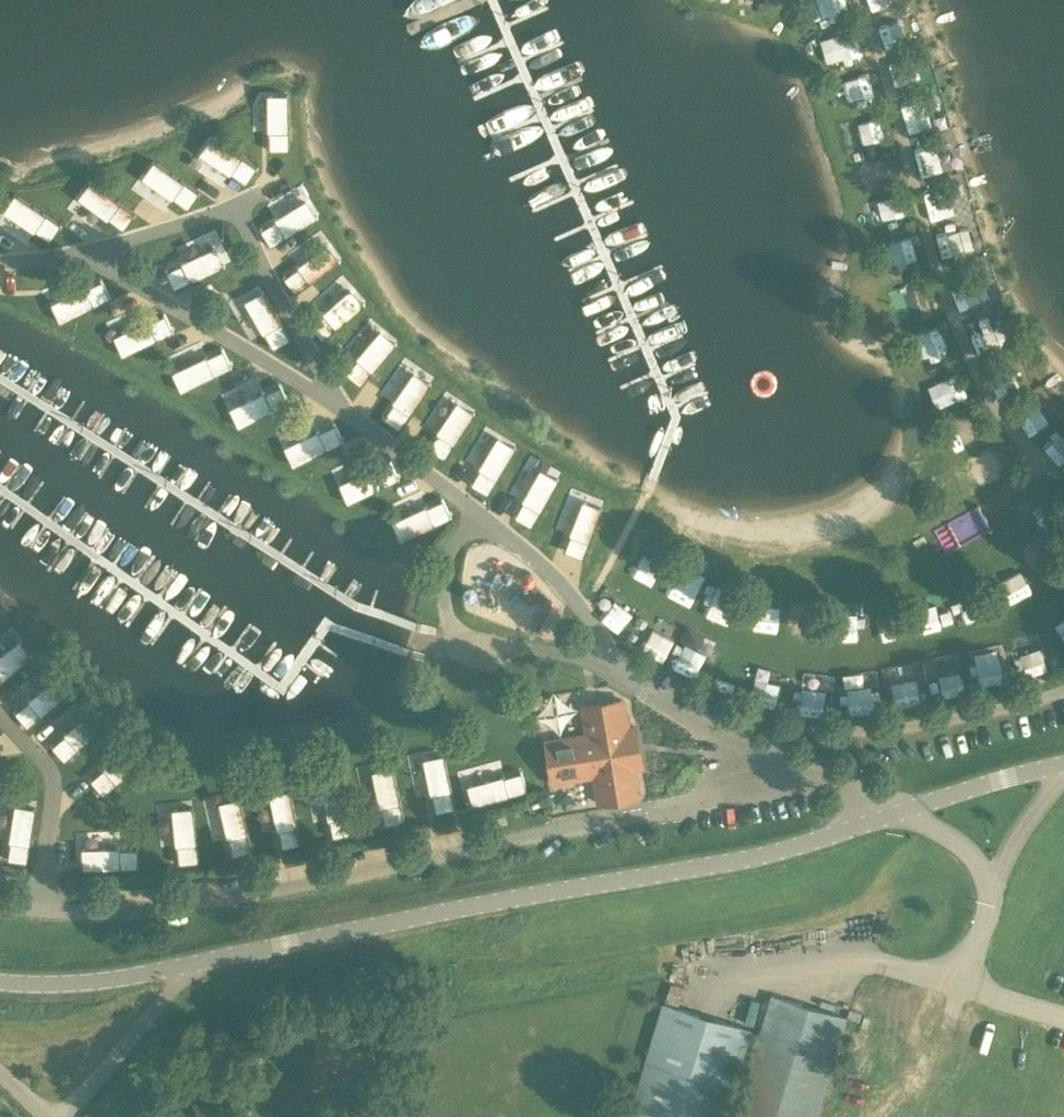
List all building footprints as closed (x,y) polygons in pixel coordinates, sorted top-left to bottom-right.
[(827,15),(848,9),(845,0),(823,0),(827,15)] [(877,18),(884,39),(904,32),(897,11),(877,18)] [(832,31),(838,60),(861,55),(855,26),(832,31)] [(853,99),(855,104),(877,97),(868,70),(834,81),(841,103),(853,99)] [(926,98),(904,104),(910,125),(931,119),(926,98)] [(249,158),(284,146),(275,120),(240,133),(249,158)] [(952,128),(916,137),(924,171),(960,163),(952,128)] [(218,140),(197,148),(209,180),(231,171),(218,140)] [(168,196),(194,191),(187,158),(161,164),(168,196)] [(874,185),(896,181),(891,159),(869,163),(874,185)] [(236,189),(255,214),(276,198),(257,173),(236,189)] [(150,181),(133,182),(133,202),(150,201),(150,181)] [(926,194),(934,216),(966,206),(959,183),(926,194)] [(82,215),(104,214),(102,185),(80,187),(82,215)] [(885,225),(908,221),(903,190),(879,195),(885,225)] [(35,219),(55,221),(58,201),(37,198),(35,219)] [(291,216),(259,234),(272,256),(303,237),(291,216)] [(967,221),(936,230),(943,255),(974,246),(967,221)] [(895,238),(907,263),(918,258),(906,233),(895,238)] [(17,247),(0,242),(0,274),(9,277),(17,247)] [(22,280),(44,291),(58,261),(37,251),(22,280)] [(270,275),(285,292),(309,270),(294,254),(270,275)] [(72,273),(64,307),(84,312),(93,278),(72,273)] [(982,274),(951,287),(960,307),(991,295),(982,274)] [(903,287),(907,304),(919,302),(921,315),(931,314),(925,283),(903,287)] [(129,327),(141,303),(121,292),(108,316),(129,327)] [(299,326),(320,345),(335,329),(313,310),(299,326)] [(157,313),(148,334),(164,341),(173,320),(157,313)] [(967,327),(978,351),(1000,342),(989,317),(967,327)] [(939,324),(918,333),(929,359),(950,350),(939,324)] [(194,330),(178,359),(197,368),(212,339),(194,330)] [(353,338),(337,358),(357,375),(373,355),(353,338)] [(390,405),(404,385),(379,367),(365,386),(390,405)] [(266,374),(250,395),(273,412),(289,391),(266,374)] [(947,405),(965,399),(957,375),(939,381),(947,405)] [(416,429),(430,414),(411,397),(397,413),(416,429)] [(1029,402),(1014,417),(1031,433),(1046,417),(1029,402)] [(965,416),(944,422),(953,451),(973,445),(965,416)] [(447,454),(461,435),(436,418),(423,438),(447,454)] [(326,452),(351,462),(363,435),(338,424),(326,452)] [(465,467),(481,478),(495,459),(479,447),(465,467)] [(981,475),(995,469),(988,454),(974,460),(981,475)] [(381,456),(361,479),(378,494),(399,470),(381,456)] [(504,494),(521,504),(537,478),(520,467),(504,494)] [(421,483),(403,500),(422,521),(440,504),(421,483)] [(557,498),(545,520),(568,533),(580,511),(557,498)] [(1053,524),(1048,502),(1031,506),(1035,528),(1053,524)] [(1014,552),(1044,566),(1053,547),(1023,533),(1014,552)] [(639,548),(630,569),(651,578),(661,557),(639,548)] [(692,602),(705,570),(684,562),(671,594),(692,602)] [(1021,575),(1002,586),(1015,606),(1034,595),(1021,575)] [(719,584),(709,615),(726,620),(736,590),(719,584)] [(944,591),(920,594),(924,627),(947,624),(944,591)] [(964,599),(970,623),(996,618),(991,593),(964,599)] [(901,598),(871,603),(876,638),(906,634),(901,598)] [(772,634),(775,607),(750,604),(748,632),(772,634)] [(798,647),(822,648),(824,610),(799,609),(798,647)] [(858,612),(838,613),(839,647),(860,646),(858,612)] [(13,631),(0,615),(0,642),(13,631)] [(1046,642),(1019,653),(1028,675),(1055,664),(1046,642)] [(15,669),(41,681),(52,658),(27,646),(15,669)] [(959,663),(956,649),(915,658),(918,672),(959,663)] [(696,650),(684,669),(701,679),(712,660),(696,650)] [(985,657),(988,682),(1011,679),(1007,654),(985,657)] [(942,694),(969,689),(965,667),(938,672),(942,694)] [(834,712),(833,674),(805,674),(806,713),(834,712)] [(881,677),(857,679),(860,711),(884,708),(881,677)] [(920,700),(917,677),(896,679),(898,702),(920,700)] [(635,768),(643,766),(636,726),(628,728),(623,699),(583,706),(588,734),(546,741),(553,782),(595,775),(600,804),(640,797),(635,768)] [(108,764),(124,747),(103,727),(87,745),(108,764)] [(434,812),(433,783),(410,784),(411,813),(434,812)] [(321,834),(342,832),(339,798),(317,800),(321,834)] [(237,850),(259,847),(254,812),(231,815),(237,850)] [(184,824),(191,858),(212,854),(205,820),(184,824)] [(277,841),(294,841),(293,821),(276,822),(277,841)] [(43,861),(46,825),(18,823),(15,858),(43,861)] [(67,830),(64,867),(87,869),(91,833),(67,830)] [(160,843),(139,843),(140,864),(160,864),(160,843)] [(99,845),(98,867),(124,868),(124,846),(99,845)] [(827,1079),(847,1016),(771,993),(752,1059),(827,1079)] [(626,1116),(709,1116),(734,1017),(656,998),(626,1116)]
